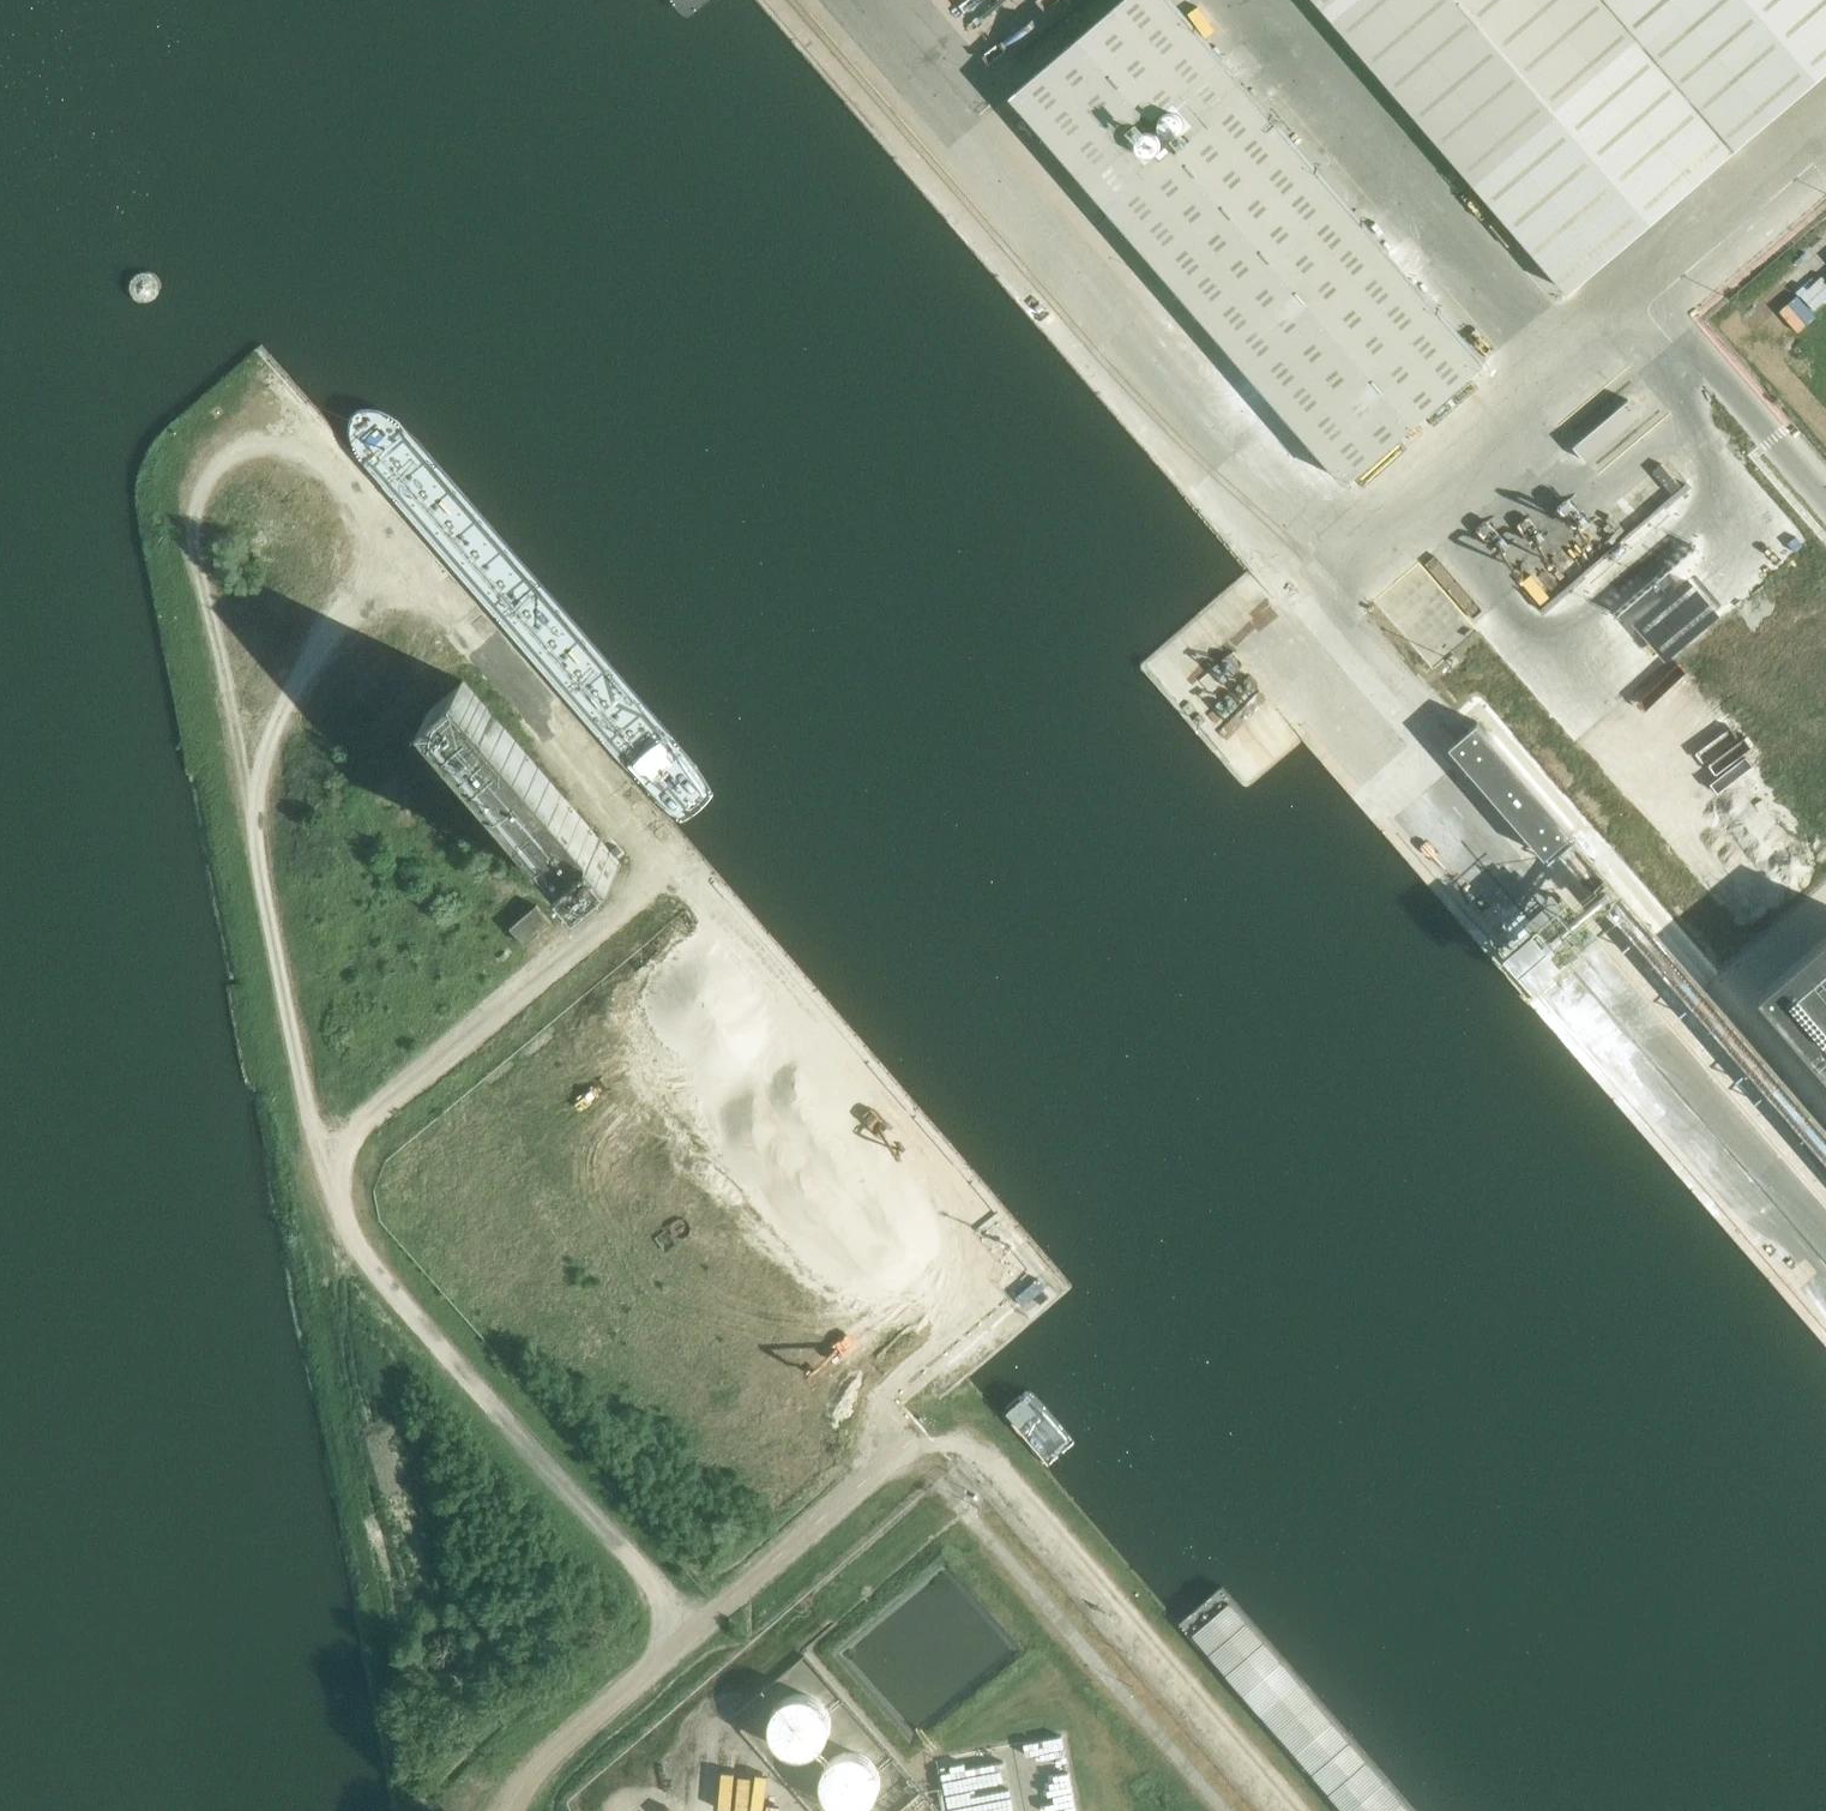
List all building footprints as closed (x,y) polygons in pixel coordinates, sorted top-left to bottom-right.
[(1171,0),(1121,0),(1011,94),(1345,482),(1484,363),(1171,0)] [(1569,292),(1825,70),(1825,0),(1317,0),(1569,292)] [(126,283),(127,290),(133,298),(142,301),(151,298),(157,291),(158,283),(156,276),(150,270),(142,268),(134,270),(129,275),(126,283)] [(1802,291),(1819,308),(1825,300),(1825,275),(1821,270),(1802,291)] [(1641,415),(1628,399),(1573,445),(1586,461),(1641,415)] [(428,712),(586,894),(621,864),(463,681),(428,712)] [(504,891),(517,885),(508,864),(495,870),(504,891)] [(564,904),(577,893),(567,881),(554,892),(564,904)] [(536,905),(510,928),(525,945),(552,922),(536,905)] [(1761,991),(1825,1067),(1825,935),(1761,991)] [(823,1735),(825,1725),(824,1720),(822,1714),(819,1709),(816,1706),(809,1701),(804,1700),(799,1699),(794,1700),(789,1701),(782,1706),(779,1709),(776,1714),(774,1719),(773,1724),(774,1729),(775,1735),(780,1743),(784,1746),(789,1749),(798,1751),(804,1750),(809,1749),(817,1743),(823,1735)] [(947,1763),(953,1793),(973,1789),(971,1780),(1001,1774),(997,1753),(947,1763)] [(871,1791),(873,1782),(871,1773),(869,1768),(865,1764),(858,1758),(852,1756),(847,1756),(842,1756),(836,1758),(829,1763),(826,1767),(823,1773),(821,1781),(822,1787),(823,1792),(828,1800),(836,1805),(841,1807),(846,1807),(850,1807),(856,1806),(862,1803),(865,1800),(871,1791)]
